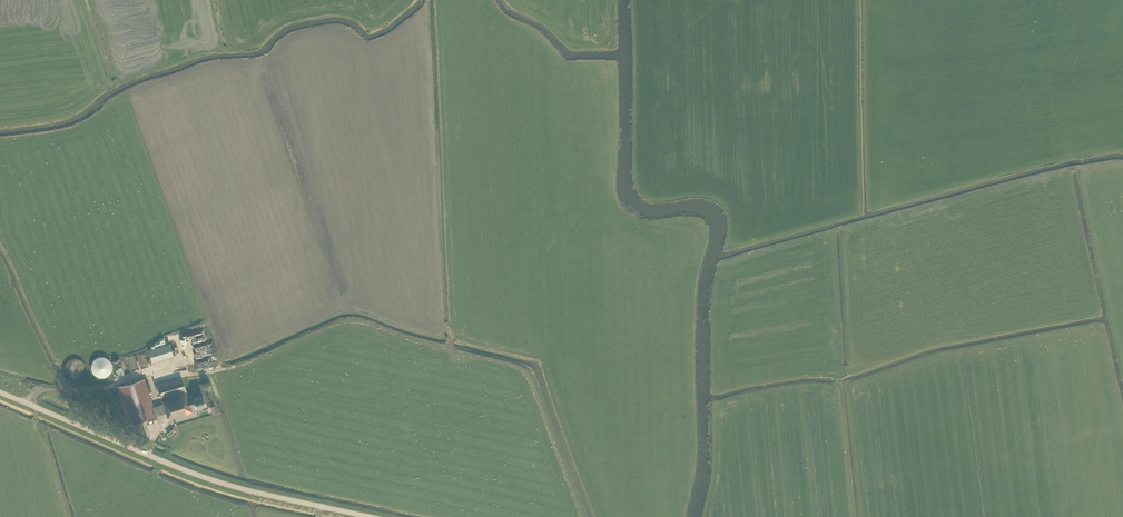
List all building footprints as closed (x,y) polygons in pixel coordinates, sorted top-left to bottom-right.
[(148,349),(152,362),(173,356),(169,343),(148,349)] [(92,364),(91,367),(92,370),(93,372),(95,375),(97,376),(100,377),(103,377),(106,376),(108,375),(110,372),(112,370),(112,367),(112,364),(110,361),(108,359),(106,357),(103,356),(100,356),(97,357),(95,359),(93,361),(92,364)] [(188,396),(182,377),(157,385),(163,404),(153,407),(145,378),(117,387),(129,424),(166,413),(168,419),(192,412),(191,407),(195,406),(196,409),(206,406),(203,396),(194,398),(193,395),(188,396)] [(160,434),(164,445),(171,443),(168,431),(160,434)]
